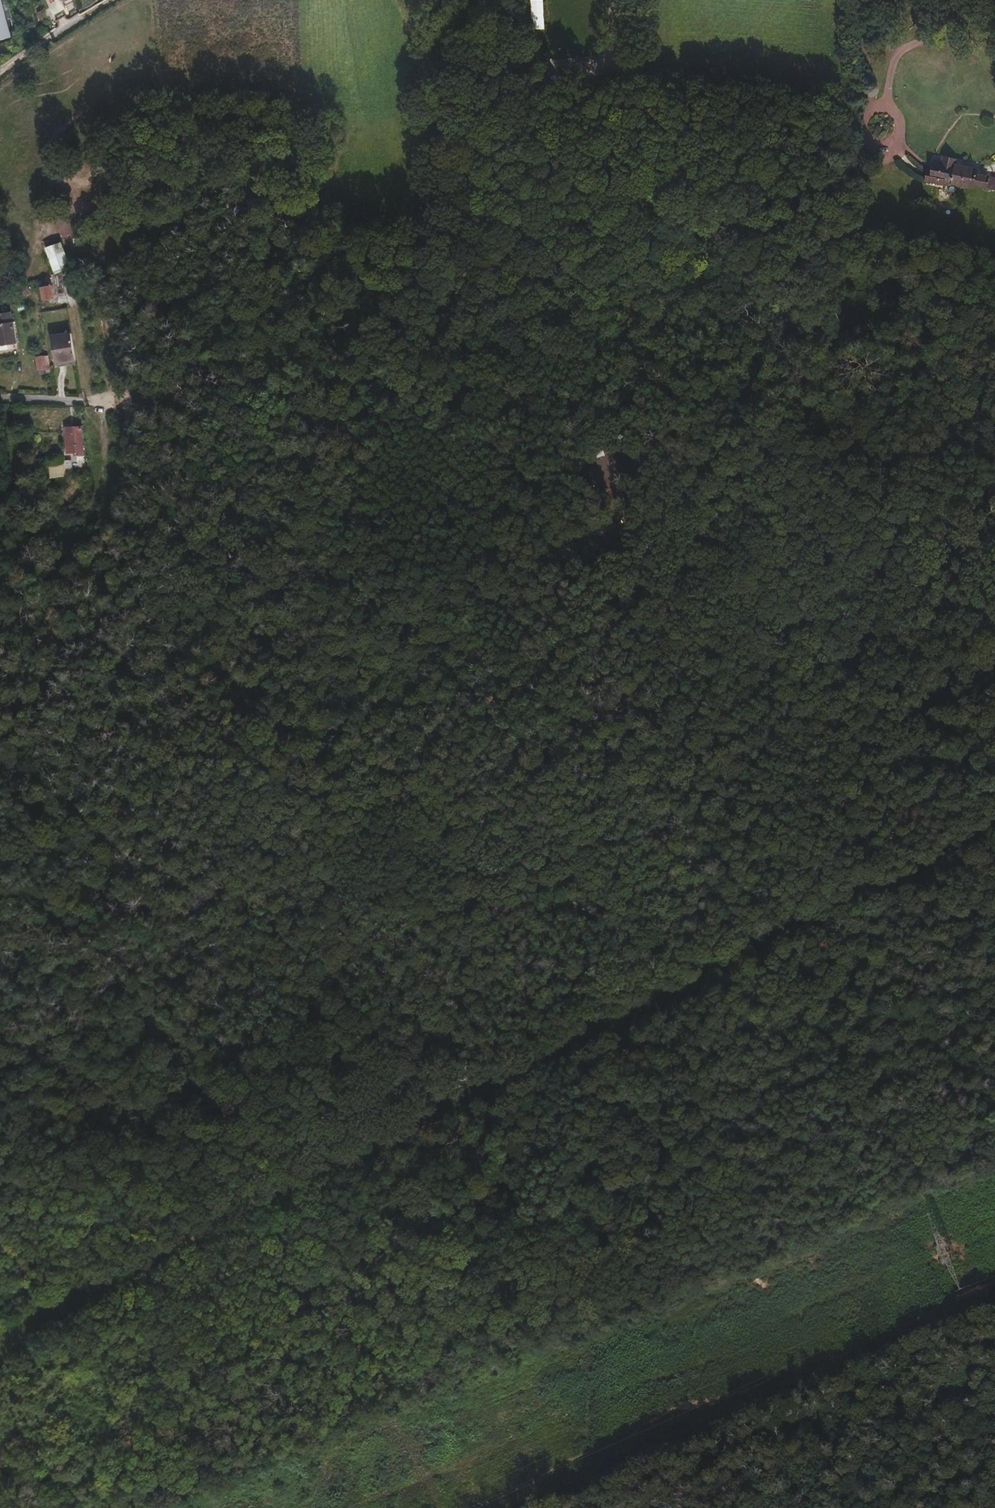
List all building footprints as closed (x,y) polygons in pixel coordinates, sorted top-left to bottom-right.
[(993,181),(967,176),(968,171),(946,166),(947,160),(935,157),(933,164),(927,162),(924,173),(920,172),(918,183),(933,187),(933,185),(967,192),(967,190),(994,195),(994,173),(993,181)] [(45,246),(53,274),(70,269),(62,241),(45,246)] [(57,296),(55,282),(44,284),(46,297),(57,296)] [(17,322),(16,322),(14,312),(0,315),(0,337),(2,347),(21,344),(17,322)] [(81,356),(75,329),(57,333),(62,360),(81,356)] [(54,376),(52,364),(44,366),(46,378),(54,376)] [(95,454),(91,427),(73,430),(77,455),(87,454),(87,456),(95,454)] [(77,478),(76,465),(68,466),(70,478),(77,478)]
